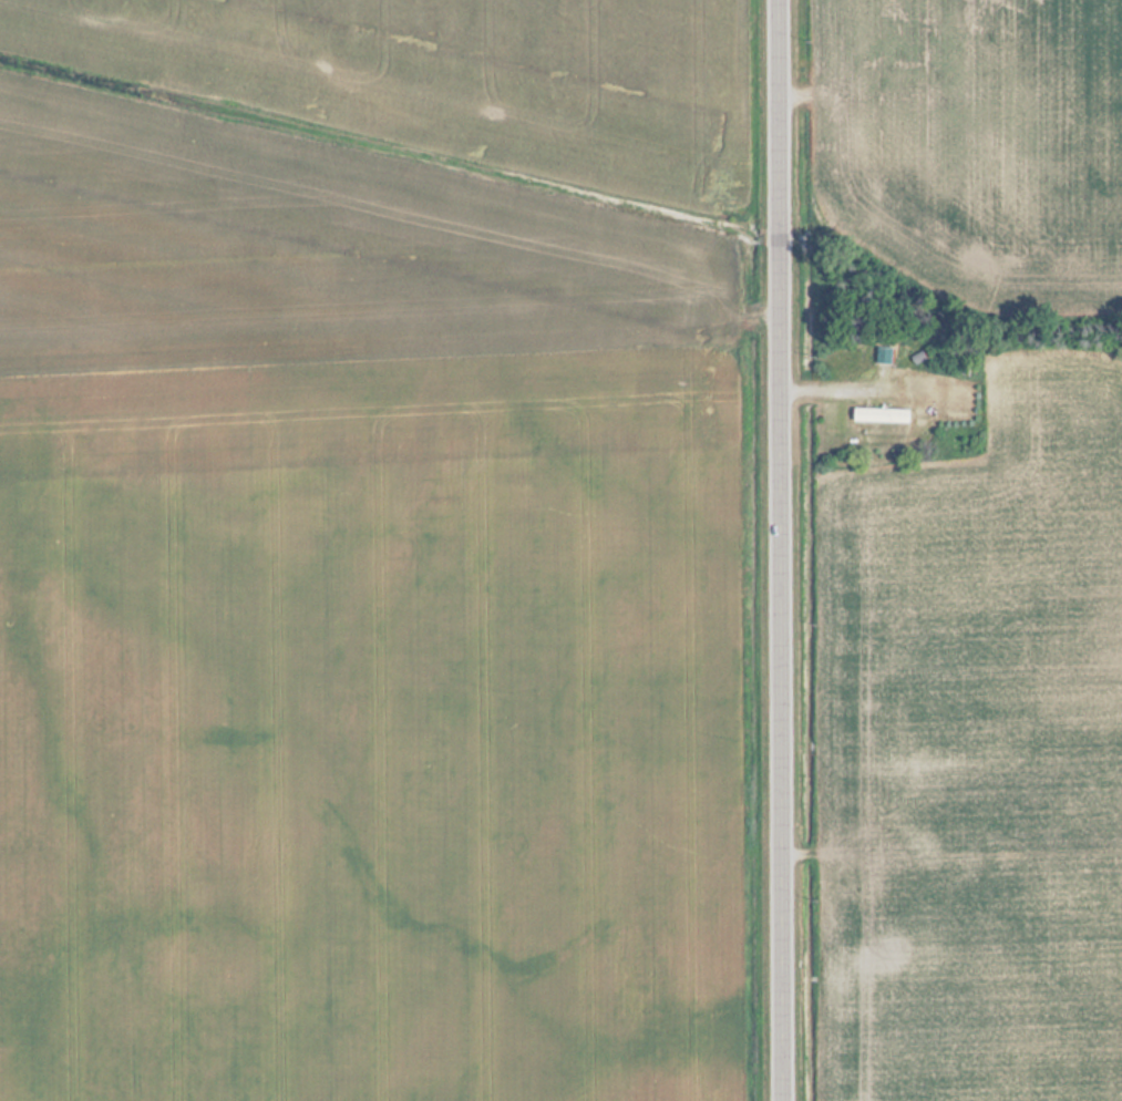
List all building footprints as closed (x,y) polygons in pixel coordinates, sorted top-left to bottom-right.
[(908,409),(852,409),(852,423),(908,423),(908,409)]
